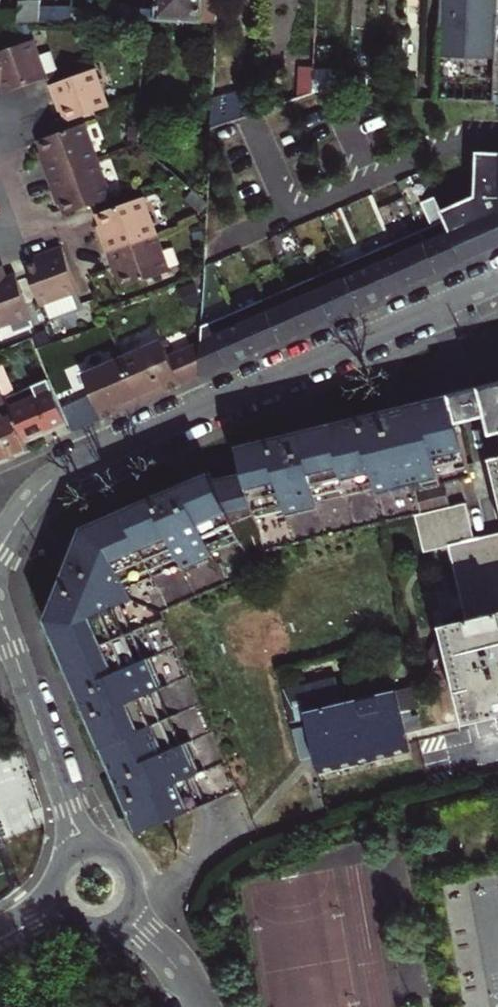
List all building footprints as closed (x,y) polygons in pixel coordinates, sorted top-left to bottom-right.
[(145,17),(215,20),(216,0),(146,0),(145,17)] [(497,10),(497,0),(442,0),(440,57),(496,58),(496,38),(497,10)] [(16,24),(36,23),(37,5),(37,1),(18,1),(17,9),(16,24)] [(90,22),(91,2),(73,2),(72,22),(90,22)] [(8,92),(49,77),(35,40),(0,52),(0,85),(4,83),(6,88),(8,92)] [(97,69),(52,85),(57,100),(59,99),(63,107),(68,121),(110,106),(97,69)] [(301,101),(314,98),(314,80),(315,72),(303,72),(301,101)] [(351,77),(351,99),(368,99),(369,77),(351,77)] [(333,81),(314,80),(314,98),(315,98),(332,98),(333,81)] [(211,101),(210,126),(256,114),(257,90),(211,101)] [(46,167),(50,178),(99,160),(86,123),(61,131),(40,139),(46,155),(48,162),(46,167)] [(497,247),(497,153),(479,152),(477,198),(443,212),(465,261),(497,247)] [(67,213),(89,205),(113,197),(99,160),(50,178),(54,192),(59,191),(62,201),(67,213)] [(420,232),(438,273),(453,266),(465,261),(443,212),(436,196),(423,201),(432,222),(419,228),(420,232)] [(101,237),(106,252),(155,234),(142,197),(96,213),(100,225),(104,236),(101,237)] [(438,273),(420,232),(394,243),(412,285),(424,279),(438,273)] [(168,271),(155,234),(106,252),(111,266),(114,265),(119,276),(123,287),(168,271)] [(368,254),(386,296),(400,290),(412,285),(394,243),(368,254)] [(25,262),(40,304),(44,302),(49,316),(77,306),(73,293),(77,291),(61,245),(46,250),(48,254),(41,256),(25,262)] [(342,266),(360,307),(373,301),(386,296),(368,254),(342,266)] [(5,276),(1,264),(0,264),(0,324),(27,314),(13,273),(8,275),(5,276)] [(316,277),(334,318),(346,313),(360,307),(342,266),(316,277)] [(290,288),(307,330),(318,325),(334,318),(316,277),(290,288)] [(263,299),(281,341),(294,335),(307,330),(290,288),(263,299)] [(237,311),(255,352),(266,347),(281,341),(263,299),(237,311)] [(201,340),(200,376),(231,362),(255,352),(237,311),(236,308),(202,322),(201,340)] [(46,329),(32,335),(37,347),(51,342),(46,329)] [(122,357),(130,376),(141,401),(168,390),(200,376),(201,340),(168,355),(161,340),(122,357)] [(141,401),(130,376),(122,357),(82,375),(90,393),(61,406),(68,423),(72,431),(111,414),(141,401)] [(17,391),(4,397),(24,442),(47,432),(68,423),(61,406),(48,377),(17,391)] [(453,394),(459,423),(490,416),(494,434),(497,433),(497,383),(453,394)] [(4,397),(0,387),(0,463),(2,462),(27,451),(24,442),(4,397)] [(422,401),(360,415),(385,513),(392,501),(410,497),(409,492),(417,490),(444,483),(449,482),(442,455),(465,449),(459,423),(453,394),(422,401)] [(381,521),(385,513),(360,415),(302,429),(239,444),(246,473),(264,551),(381,522),(381,521)] [(264,551),(246,473),(240,475),(239,471),(221,475),(222,479),(216,480),(211,468),(187,478),(83,524),(163,609),(267,564),(264,551)] [(422,513),(415,515),(424,553),(449,547),(466,620),(442,626),(446,639),(436,642),(406,687),(342,702),(335,676),(283,689),(300,759),(315,755),(318,769),(405,748),(395,710),(411,706),(409,697),(438,652),(448,650),(466,725),(497,717),(497,533),(473,538),(465,503),(449,507),(444,483),(417,490),(422,513)] [(47,616),(163,609),(83,524),(67,565),(47,616)] [(163,609),(47,616),(72,674),(92,723),(201,697),(163,609)] [(201,697),(92,723),(117,779),(138,829),(238,785),(201,697)] [(405,748),(318,769),(320,775),(406,754),(405,748)]
